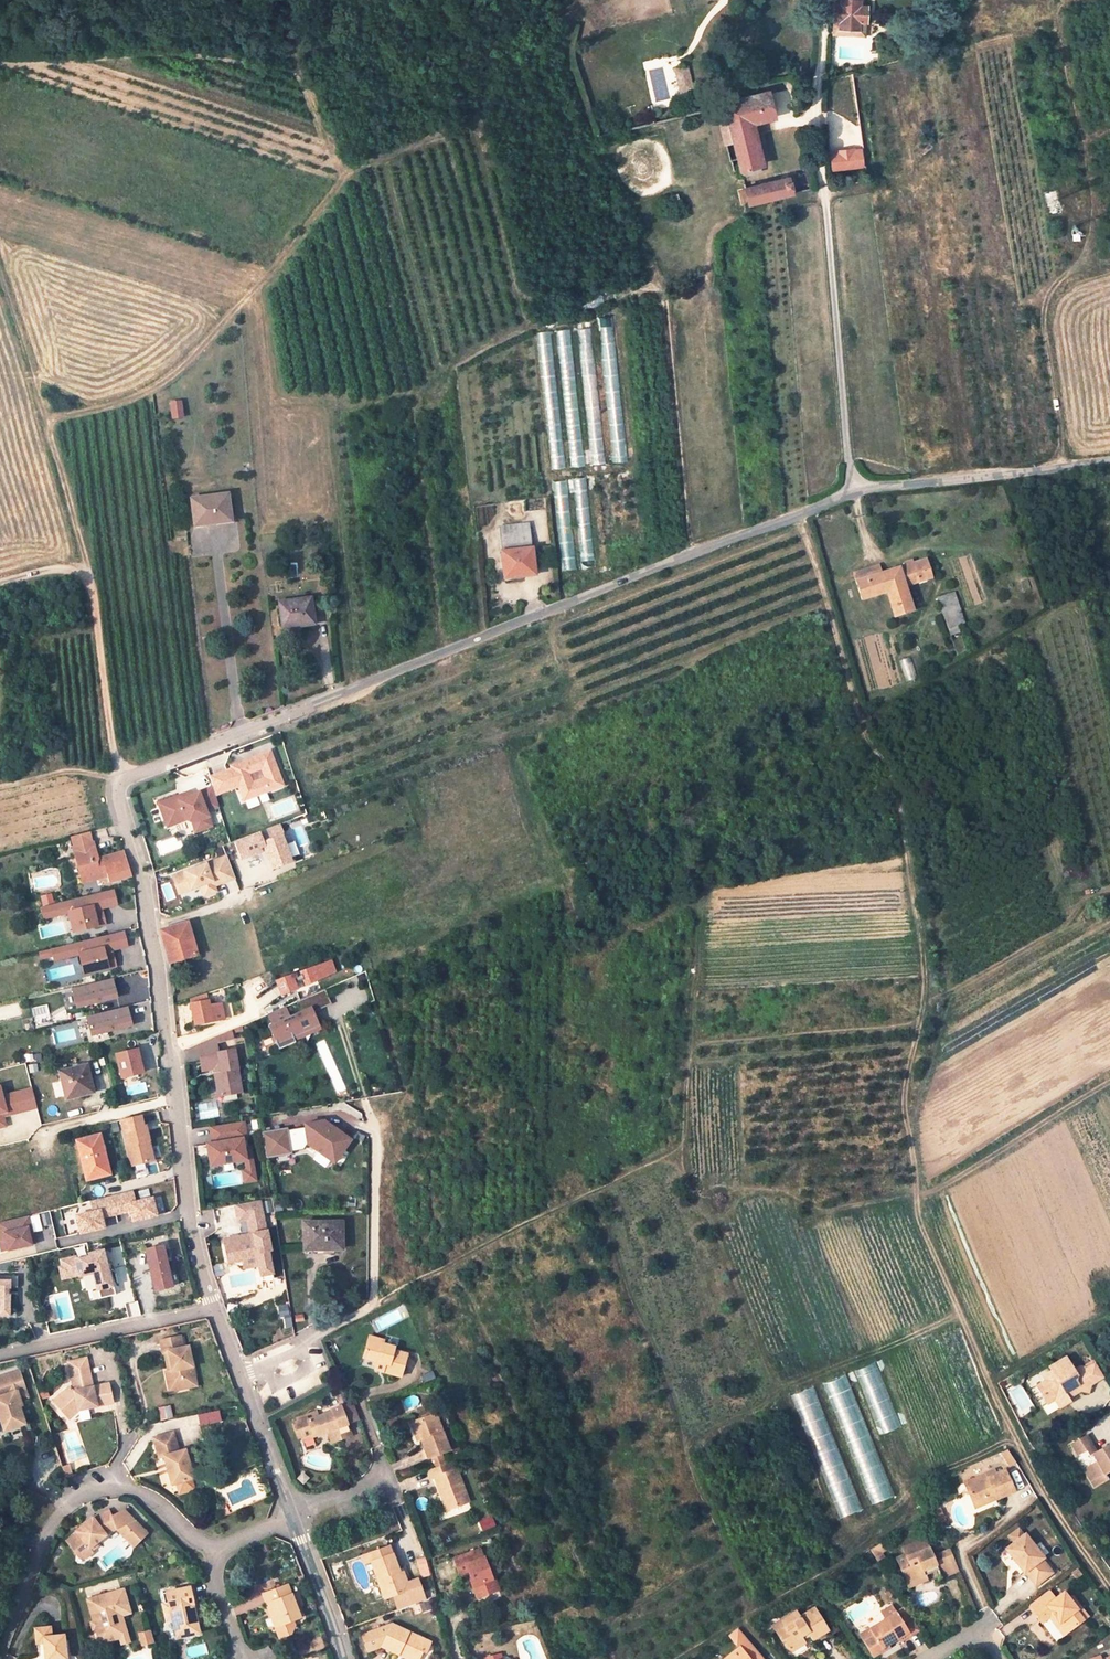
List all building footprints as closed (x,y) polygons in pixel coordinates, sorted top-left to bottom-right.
[(866,6),(860,6),(860,0),(841,0),(841,4),(835,4),(834,5),(833,21),(866,22),(866,6)] [(833,21),(833,28),(866,29),(866,22),(833,21)] [(679,94),(692,90),(686,66),(673,70),(679,94)] [(741,101),(758,97),(756,86),(738,91),(741,101)] [(724,105),(733,142),(740,170),(760,165),(750,121),(773,114),(768,94),(758,97),(741,101),(724,105)] [(713,99),(715,107),(724,105),(722,97),(713,99)] [(724,105),(715,107),(724,144),(733,142),(724,105)] [(760,165),(740,170),(741,176),(761,171),(760,165)] [(787,177),(744,188),(748,204),(787,194),(791,193),(787,177)] [(679,203),(679,201),(677,196),(677,195),(667,198),(670,205),(679,203)] [(601,327),(602,348),(610,347),(609,327),(601,327)] [(589,328),(578,329),(579,344),(590,343),(589,328)] [(568,330),(558,330),(559,359),(570,359),(568,330)] [(537,360),(550,360),(550,332),(537,332),(537,360)] [(168,421),(181,420),(180,402),(167,403),(168,421)] [(191,500),(195,526),(230,522),(227,495),(191,500)] [(500,536),(529,533),(528,526),(500,530),(500,536)] [(529,533),(500,536),(505,578),(533,575),(529,533)] [(882,573),(887,591),(895,616),(913,610),(905,585),(932,577),(926,559),(914,563),(913,560),(906,562),(907,565),(882,573)] [(887,591),(882,573),(857,581),(862,599),(887,591)] [(310,598),(279,602),(282,625),(301,623),(301,626),(313,624),(310,598)] [(951,634),(961,631),(955,614),(946,617),(951,634)] [(226,771),(206,779),(209,790),(211,798),(234,789),(239,802),(279,786),(265,753),(226,769),(226,771)] [(174,797),(155,802),(160,818),(168,816),(170,823),(181,820),(188,824),(190,831),(206,826),(202,812),(215,808),(211,798),(209,790),(188,796),(175,800),(174,797)] [(168,816),(160,818),(163,826),(170,823),(168,816)] [(278,826),(232,843),(239,861),(259,853),(258,848),(262,846),(264,851),(266,850),(268,855),(267,860),(271,870),(290,863),(288,859),(283,846),(280,837),(282,836),(278,826)] [(93,842),(91,832),(70,837),(72,846),(93,842)] [(93,842),(72,846),(74,853),(95,847),(93,842)] [(292,843),(283,846),(288,859),(297,856),(292,843)] [(95,847),(74,853),(77,865),(80,876),(106,870),(108,877),(109,882),(131,876),(123,852),(98,859),(95,847)] [(225,858),(171,879),(178,896),(200,888),(204,898),(215,894),(213,888),(234,880),(225,858)] [(80,876),(82,883),(108,877),(106,870),(80,876)] [(112,889),(40,907),(43,918),(68,912),(73,932),(104,923),(101,911),(98,912),(97,908),(116,904),(115,900),(112,889)] [(187,923),(161,931),(170,962),(196,955),(187,923)] [(123,931),(52,949),(54,960),(79,954),(84,973),(115,966),(112,953),(109,954),(109,950),(127,946),(123,931)] [(303,980),(305,985),(335,972),(331,961),(300,972),(301,975),(303,980)] [(294,974),(275,981),(281,995),(296,989),(294,983),(292,978),(295,977),(294,974)] [(303,980),(301,975),(295,977),(292,978),(294,983),(303,980)] [(112,978),(72,988),(77,1007),(117,997),(112,978)] [(325,989),(308,996),(313,1006),(308,1008),(311,1013),(313,1012),(332,1004),(325,989)] [(194,1025),(212,1021),(210,1007),(207,994),(189,1000),(194,1025)] [(272,1024),(268,1026),(279,1050),(295,1042),(293,1036),(319,1025),(313,1012),(311,1013),(308,1008),(313,1006),(308,996),(296,1002),(300,1011),(289,1016),(285,1006),(268,1014),(272,1024)] [(220,1005),(210,1007),(212,1021),(224,1019),(220,1005)] [(125,1007),(85,1018),(90,1036),(130,1026),(125,1007)] [(198,1044),(199,1057),(218,1054),(217,1052),(215,1037),(198,1044)] [(115,1077),(141,1071),(134,1046),(109,1052),(115,1077)] [(218,1054),(199,1057),(202,1071),(213,1069),(217,1097),(241,1092),(234,1050),(217,1052),(218,1054)] [(59,1072),(66,1100),(93,1093),(87,1065),(59,1072)] [(9,1110),(10,1113),(26,1109),(22,1092),(6,1095),(3,1086),(0,1087),(0,1112),(9,1110)] [(31,1089),(22,1092),(26,1109),(35,1106),(31,1089)] [(139,1115),(120,1120),(131,1165),(153,1159),(145,1125),(142,1126),(139,1115)] [(244,1121),(208,1126),(210,1142),(205,1143),(208,1163),(241,1158),(250,1156),(248,1145),(242,1146),(241,1137),(246,1136),(244,1121)] [(287,1127),(261,1131),(266,1159),(292,1155),(291,1152),(302,1151),(310,1146),(330,1161),(347,1138),(323,1121),(304,1124),(304,1127),(288,1130),(287,1127)] [(76,1141),(87,1178),(110,1172),(99,1135),(76,1141)] [(350,1140),(347,1138),(330,1161),(333,1163),(350,1140)] [(251,1167),(250,1156),(241,1158),(243,1168),(251,1167)] [(251,1167),(243,1168),(240,1169),(243,1183),(254,1181),(251,1167)] [(215,1186),(232,1185),(232,1174),(214,1175),(215,1186)] [(131,1190),(111,1196),(115,1214),(129,1210),(132,1221),(155,1215),(151,1197),(134,1202),(132,1194),(131,1190)] [(93,1212),(76,1216),(81,1234),(104,1228),(101,1218),(115,1214),(111,1196),(91,1201),(93,1212)] [(260,1200),(235,1204),(238,1221),(247,1219),(263,1216),(260,1200)] [(263,1201),(265,1214),(273,1212),(271,1200),(263,1201)] [(47,1213),(39,1215),(42,1227),(50,1225),(47,1213)] [(247,1219),(250,1235),(252,1235),(263,1233),(265,1228),(263,1216),(247,1219)] [(0,1223),(0,1230),(1,1233),(4,1232),(8,1250),(31,1245),(27,1227),(29,1227),(27,1217),(0,1223)] [(304,1223),(304,1250),(306,1250),(317,1249),(341,1249),(341,1222),(304,1223)] [(263,1233),(252,1235),(256,1254),(267,1252),(269,1251),(266,1235),(263,1233)] [(256,1254),(252,1235),(250,1235),(247,1236),(240,1237),(223,1240),(227,1263),(243,1260),(242,1256),(256,1254)] [(162,1245),(145,1249),(149,1266),(150,1266),(152,1274),(151,1274),(155,1290),(172,1286),(168,1270),(167,1270),(165,1262),(166,1262),(162,1245)] [(62,1267),(60,1268),(62,1279),(79,1275),(79,1276),(93,1273),(97,1290),(98,1289),(100,1298),(115,1295),(113,1285),(111,1286),(107,1270),(104,1270),(103,1266),(106,1265),(103,1251),(88,1254),(89,1257),(76,1260),(76,1257),(61,1260),(62,1267)] [(272,1279),(267,1252),(256,1254),(257,1257),(260,1273),(262,1280),(272,1279)] [(10,1315),(10,1294),(8,1294),(8,1287),(18,1287),(18,1276),(0,1276),(0,1315),(10,1315)] [(374,1319),(379,1330),(404,1318),(399,1308),(374,1319)] [(52,1311),(44,1313),(46,1321),(54,1320),(52,1311)] [(186,1390),(184,1382),(194,1380),(187,1350),(181,1351),(179,1338),(159,1342),(162,1355),(168,1354),(172,1372),(166,1374),(170,1394),(186,1390)] [(378,1362),(375,1370),(402,1377),(407,1355),(393,1351),(394,1347),(383,1344),(383,1341),(369,1338),(364,1359),(378,1362)] [(1094,1384),(1105,1378),(1097,1364),(1088,1370),(1082,1368),(1079,1372),(1075,1370),(1066,1358),(1051,1368),(1053,1370),(1045,1375),(1048,1381),(1039,1387),(1050,1405),(1057,1401),(1062,1408),(1070,1404),(1073,1398),(1071,1395),(1075,1392),(1077,1395),(1084,1391),(1092,1392),(1094,1384)] [(68,1414),(77,1405),(79,1412),(89,1409),(88,1404),(97,1402),(98,1407),(114,1404),(110,1384),(93,1388),(88,1368),(70,1372),(74,1392),(67,1387),(54,1402),(68,1414)] [(433,1372),(423,1376),(425,1382),(436,1378),(433,1372)] [(11,1375),(1,1378),(6,1396),(11,1395),(17,1393),(11,1375)] [(16,1428),(13,1418),(11,1410),(15,1408),(11,1395),(6,1396),(1,1378),(0,1379),(0,1433),(16,1428)] [(184,1382),(186,1390),(195,1388),(194,1380),(184,1382)] [(352,1401),(341,1406),(347,1422),(359,1418),(354,1404),(352,1401)] [(77,1405),(68,1414),(79,1412),(77,1405)] [(297,1424),(293,1425),(298,1438),(302,1436),(313,1432),(314,1436),(328,1430),(333,1442),(352,1434),(347,1422),(341,1406),(341,1405),(330,1409),(331,1411),(319,1415),(317,1410),(306,1414),(307,1418),(298,1421),(296,1422),(297,1424)] [(411,1423),(425,1461),(427,1460),(437,1456),(447,1453),(432,1416),(411,1423)] [(173,1430),(153,1435),(158,1457),(164,1456),(170,1483),(191,1478),(184,1449),(177,1450),(173,1430)] [(1086,1453),(1094,1448),(1088,1437),(1074,1445),(1080,1457),(1086,1453)] [(1095,1459),(1099,1456),(1094,1448),(1086,1453),(1095,1468),(1099,1466),(1095,1459)] [(1095,1468),(1087,1473),(1097,1490),(1109,1483),(1107,1478),(1109,1476),(1109,1450),(1099,1456),(1095,1459),(1099,1466),(1095,1468)] [(427,1460),(431,1470),(441,1466),(437,1456),(427,1460)] [(450,1463),(446,1464),(428,1471),(431,1479),(433,1478),(440,1494),(442,1493),(448,1510),(469,1502),(456,1469),(453,1470),(450,1463)] [(70,1469),(64,1471),(66,1477),(72,1475),(70,1469)] [(995,1499),(1013,1491),(1003,1470),(995,1474),(986,1478),(985,1475),(963,1484),(973,1504),(987,1498),(986,1496),(992,1493),(995,1499)] [(440,1494),(446,1510),(448,1510),(442,1493),(440,1494)] [(973,1504),(975,1508),(995,1499),(992,1493),(986,1496),(987,1498),(973,1504)] [(120,1511),(107,1516),(111,1528),(119,1525),(125,1532),(120,1538),(129,1547),(143,1534),(120,1511)] [(85,1559),(90,1555),(89,1553),(85,1549),(91,1544),(100,1536),(102,1538),(114,1533),(111,1528),(107,1516),(105,1514),(90,1520),(73,1535),(77,1540),(79,1539),(82,1542),(72,1551),(69,1548),(67,1549),(76,1559),(85,1559)] [(1015,1543),(1023,1537),(1018,1530),(1010,1537),(1015,1543)] [(1006,1549),(1024,1572),(1026,1572),(1036,1585),(1052,1573),(1041,1559),(1042,1558),(1025,1535),(1023,1537),(1015,1543),(1006,1549)] [(69,1548),(72,1551),(82,1542),(79,1539),(77,1540),(69,1548)] [(959,1572),(950,1551),(932,1558),(925,1540),(903,1549),(906,1558),(909,1565),(900,1568),(906,1584),(925,1576),(923,1571),(936,1567),(938,1572),(941,1579),(959,1572)] [(85,1549),(89,1553),(90,1552),(92,1554),(99,1549),(96,1546),(94,1547),(91,1544),(85,1549)] [(374,1567),(385,1600),(394,1597),(407,1592),(404,1585),(399,1571),(390,1546),(369,1554),(374,1567)] [(467,1574),(478,1599),(499,1591),(493,1578),(492,1579),(484,1558),(484,1559),(480,1549),(454,1559),(460,1576),(467,1574)] [(374,1567),(369,1554),(363,1556),(368,1569),(374,1567)] [(906,1558),(897,1562),(900,1568),(909,1565),(906,1558)] [(923,1571),(925,1576),(938,1572),(936,1567),(923,1571)] [(399,1571),(404,1585),(407,1584),(402,1570),(399,1571)] [(908,1588),(927,1581),(925,1576),(906,1584),(908,1588)] [(407,1592),(394,1597),(399,1611),(426,1600),(418,1579),(407,1584),(404,1585),(407,1592)] [(265,1605),(271,1603),(279,1625),(274,1627),(278,1638),(289,1633),(294,1626),(292,1621),(300,1618),(287,1584),(261,1593),(265,1605)] [(193,1623),(189,1607),(192,1606),(188,1588),(166,1594),(168,1604),(160,1606),(165,1623),(171,1622),(176,1640),(195,1635),(193,1623)] [(94,1631),(98,1646),(118,1641),(112,1616),(128,1613),(127,1612),(123,1592),(87,1601),(94,1631)] [(1082,1620),(1075,1611),(1076,1610),(1074,1607),(1063,1593),(1055,1600),(1047,1592),(1028,1608),(1039,1622),(1050,1614),(1059,1624),(1058,1625),(1066,1633),(1082,1620)] [(271,1603),(265,1605),(274,1627),(279,1625),(271,1603)] [(1075,1611),(1082,1620),(1087,1617),(1076,1605),(1074,1607),(1076,1610),(1075,1611)] [(809,1629),(811,1632),(814,1637),(829,1629),(816,1607),(801,1615),(797,1609),(782,1618),(785,1624),(777,1629),(785,1644),(792,1648),(807,1640),(805,1635),(803,1632),(809,1629)] [(112,1616),(118,1641),(119,1647),(123,1646),(124,1646),(131,1645),(124,1619),(133,1617),(132,1611),(127,1612),(128,1613),(112,1616)] [(919,1631),(907,1612),(889,1623),(886,1620),(870,1630),(872,1634),(862,1639),(873,1657),(883,1651),(881,1648),(887,1645),(898,1639),(900,1642),(919,1631)] [(1066,1633),(1058,1625),(1059,1624),(1050,1614),(1039,1622),(1042,1625),(1049,1619),(1059,1630),(1063,1634),(1066,1633)] [(785,1624),(782,1618),(773,1623),(777,1629),(785,1624)] [(415,1658),(420,1658),(423,1652),(426,1654),(431,1643),(393,1624),(390,1629),(385,1627),(360,1635),(366,1654),(383,1647),(399,1655),(401,1652),(415,1658)] [(41,1626),(38,1626),(34,1630),(34,1636),(38,1639),(38,1648),(39,1655),(41,1655),(41,1658),(60,1658),(59,1634),(47,1635),(46,1629),(45,1628),(43,1627),(41,1626)] [(729,1633),(739,1645),(722,1658),(763,1658),(765,1658),(739,1626),(729,1633)] [(138,1645),(151,1642),(148,1629),(135,1632),(138,1645)] [(870,1630),(860,1636),(862,1639),(872,1634),(870,1630)]
